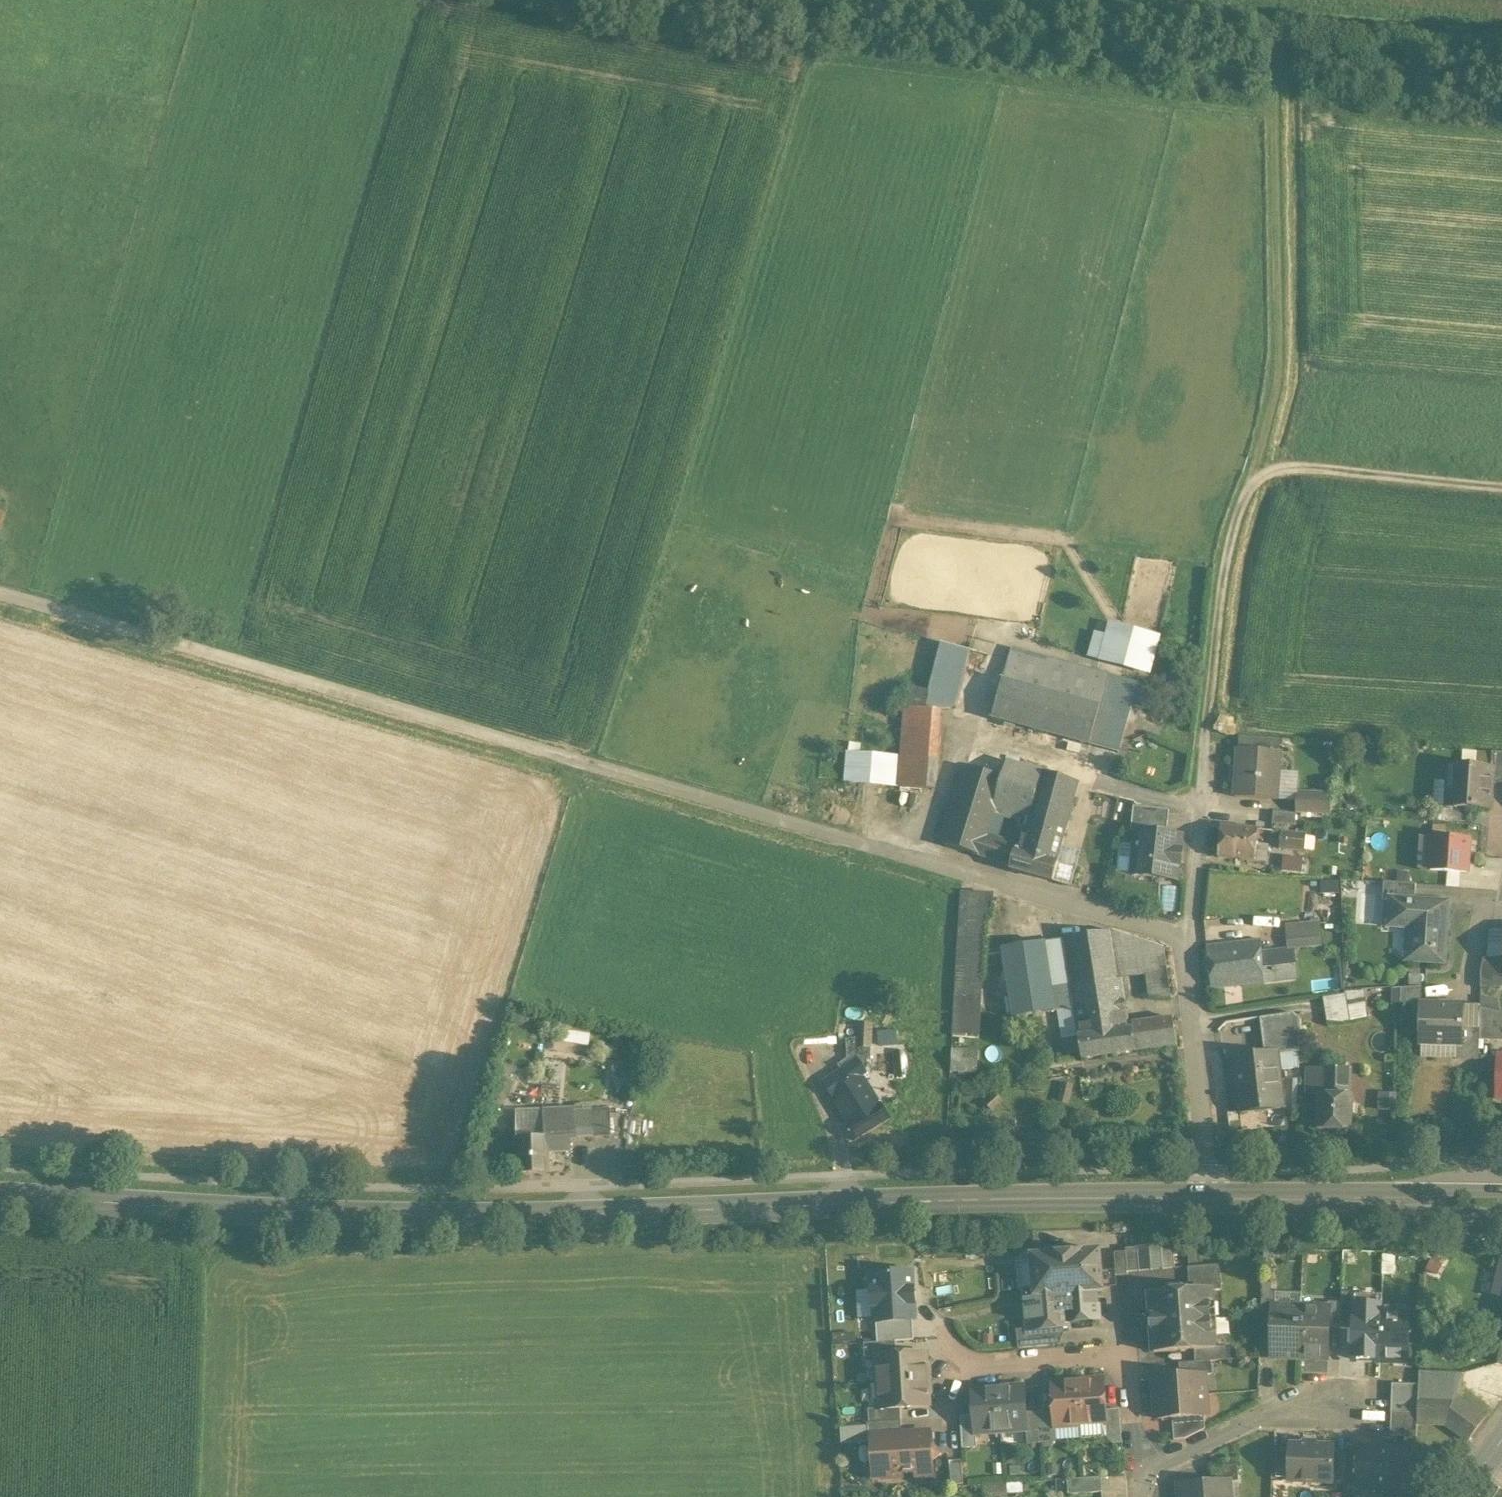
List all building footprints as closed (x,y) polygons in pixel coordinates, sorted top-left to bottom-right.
[(1097,629),(1091,657),(1156,672),(1165,632),(1113,620),(1110,632),(1097,629)] [(970,650),(943,643),(930,692),(910,686),(906,707),(941,710),(955,708),(970,650)] [(1110,675),(1013,648),(994,718),(1091,745),(1097,722),(1110,675)] [(1139,683),(1110,675),(1097,722),(1126,730),(1132,706),(1139,683)] [(1155,687),(1139,683),(1132,706),(1149,710),(1155,687)] [(941,710),(906,707),(902,755),(900,787),(935,790),(941,710)] [(1126,730),(1097,722),(1091,745),(1119,753),(1126,730)] [(1240,737),(1239,749),(1281,752),(1282,740),(1240,737)] [(1303,743),(1293,743),(1293,754),(1303,755),(1303,743)] [(1281,752),(1239,749),(1236,797),(1278,800),(1280,772),(1281,752)] [(900,787),(902,755),(857,751),(854,783),(900,787)] [(1493,753),(1470,752),(1469,768),(1492,769),(1493,753)] [(1493,753),(1492,769),(1493,769),(1492,783),(1501,784),(1501,754),(1493,753)] [(1026,801),(1033,803),(1042,771),(1008,760),(1003,777),(1004,777),(999,793),(1026,801)] [(1003,777),(968,766),(944,843),(980,855),(989,826),(995,808),(999,793),(1004,777),(1003,777)] [(1469,768),(1451,766),(1450,780),(1449,807),(1491,809),(1492,783),(1493,769),(1492,769),(1469,768)] [(1033,803),(1026,801),(1022,816),(1029,818),(1030,816),(1068,828),(1080,782),(1042,771),(1033,803)] [(1295,773),(1280,772),(1278,800),(1298,801),(1298,800),(1298,791),(1293,791),(1295,773)] [(1449,807),(1450,780),(1437,780),(1436,806),(1449,807)] [(1332,793),(1298,791),(1298,800),(1299,800),(1299,801),(1332,803),(1332,793)] [(1026,801),(999,793),(995,808),(1022,816),(1026,801)] [(1332,803),(1299,801),(1299,800),(1298,800),(1298,801),(1297,813),(1331,815),(1332,803)] [(1170,811),(1134,807),(1132,832),(1138,832),(1138,831),(1167,834),(1170,811)] [(1297,813),(1274,811),(1273,823),(1296,825),(1297,813)] [(1068,828),(1030,816),(1029,818),(1021,848),(1059,859),(1068,828)] [(1259,829),(1222,825),(1219,857),(1256,861),(1258,845),(1259,829)] [(1000,829),(989,826),(980,855),(991,859),(995,844),(1000,829)] [(1167,834),(1138,831),(1138,832),(1133,875),(1177,880),(1179,865),(1181,865),(1183,851),(1180,851),(1182,836),(1167,834)] [(1307,834),(1282,832),(1280,849),(1306,851),(1307,834)] [(1434,838),(1432,870),(1468,873),(1470,841),(1434,838)] [(1008,848),(995,844),(991,859),(1004,863),(1008,848)] [(1266,846),(1258,845),(1256,861),(1267,863),(1269,851),(1265,851),(1266,846)] [(1017,851),(1008,848),(1004,863),(1012,865),(1012,866),(1017,851)] [(1059,859),(1021,848),(1020,852),(1017,851),(1012,866),(1012,865),(1011,869),(1054,881),(1059,863),(1058,863),(1059,859)] [(1305,859),(1287,858),(1286,873),(1304,874),(1305,859)] [(1417,885),(1385,883),(1384,901),(1392,901),(1392,900),(1416,902),(1417,885)] [(995,895),(962,893),(961,916),(963,916),(988,918),(993,918),(995,895)] [(1416,902),(1392,900),(1392,901),(1390,925),(1410,927),(1408,960),(1444,962),(1448,904),(1416,902)] [(988,918),(963,916),(961,951),(985,953),(988,918)] [(1289,948),(1261,951),(1263,966),(1271,965),(1271,958),(1295,956),(1294,949),(1322,947),(1320,923),(1287,926),(1289,948)] [(1490,930),(1487,957),(1501,957),(1501,930),(1490,930)] [(1115,931),(1064,939),(1071,980),(1075,1008),(1077,1019),(1127,1012),(1124,994),(1128,994),(1126,986),(1123,987),(1120,967),(1115,932),(1115,931)] [(1148,968),(1167,970),(1164,948),(1115,932),(1120,967),(1148,968)] [(1064,939),(1045,942),(1051,983),(1071,980),(1064,939)] [(1260,941),(1208,947),(1212,988),(1264,982),(1263,966),(1261,951),(1260,941)] [(1045,942),(1005,948),(1016,1017),(1075,1008),(1071,980),(1051,983),(1045,942)] [(985,953),(961,951),(960,967),(984,969),(985,953)] [(1295,956),(1271,958),(1271,965),(1263,966),(1264,982),(1297,978),(1295,956)] [(1484,958),(1482,972),(1481,988),(1501,988),(1501,957),(1487,957),(1484,958)] [(984,969),(960,967),(960,990),(983,991),(984,969)] [(1167,970),(1148,968),(1153,999),(1171,1002),(1167,970)] [(1361,976),(1350,976),(1349,976),(1349,989),(1361,989),(1361,976)] [(1423,987),(1401,988),(1401,1004),(1420,1004),(1422,1004),(1423,987)] [(983,991),(960,990),(959,1004),(982,1005),(983,991)] [(1324,997),(1329,1025),(1350,1022),(1346,994),(1324,997)] [(1500,1000),(1481,1000),(1481,1007),(1499,1012),(1500,1000)] [(981,1019),(982,1005),(959,1004),(957,1004),(956,1018),(981,1019)] [(1465,1005),(1422,1004),(1420,1004),(1419,1044),(1421,1044),(1457,1044),(1464,1045),(1465,1028),(1465,1005)] [(1481,1008),(1480,1040),(1501,1040),(1501,1013),(1481,1008)] [(1127,1012),(1077,1019),(1080,1036),(1130,1029),(1129,1024),(1127,1012)] [(1294,1013),(1263,1018),(1268,1054),(1278,1053),(1278,1054),(1301,1052),(1302,1020),(1294,1013)] [(981,1034),(981,1019),(956,1018),(956,1033),(981,1034)] [(1173,1018),(1129,1024),(1130,1029),(1133,1029),(1136,1052),(1177,1046),(1173,1018)] [(873,1023),(860,1023),(859,1039),(858,1058),(858,1057),(865,1068),(871,1065),(873,1023)] [(1480,1028),(1465,1028),(1464,1045),(1457,1044),(1456,1059),(1480,1060),(1480,1028)] [(1130,1029),(1080,1036),(1083,1059),(1136,1052),(1133,1029),(1130,1029)] [(859,1039),(848,1040),(850,1063),(858,1058),(859,1039)] [(1457,1044),(1421,1044),(1421,1059),(1456,1059),(1457,1044)] [(979,1052),(956,1049),(954,1070),(977,1072),(979,1052)] [(905,1051),(895,1052),(898,1076),(908,1075),(905,1051)] [(1350,1053),(1326,1052),(1325,1068),(1350,1069),(1350,1053)] [(1268,1054),(1234,1058),(1241,1112),(1284,1108),(1278,1054),(1278,1053),(1268,1054)] [(850,1063),(823,1082),(834,1100),(865,1078),(869,1075),(865,1068),(858,1057),(858,1058),(850,1063)] [(1494,1062),(1485,1062),(1485,1080),(1494,1080),(1494,1062)] [(1350,1069),(1325,1068),(1324,1094),(1349,1095),(1350,1069)] [(865,1078),(834,1100),(849,1123),(881,1104),(865,1078)] [(1398,1080),(1383,1080),(1383,1093),(1397,1094),(1398,1080)] [(902,1086),(887,1086),(887,1095),(902,1095),(902,1086)] [(1324,1094),(1319,1094),(1318,1130),(1336,1130),(1338,1134),(1347,1135),(1350,1131),(1352,1131),(1354,1095),(1349,1095),(1324,1094)] [(891,1119),(882,1103),(881,1104),(849,1123),(845,1125),(855,1140),(891,1119)] [(1084,1108),(1073,1121),(1081,1128),(1092,1115),(1084,1108)] [(591,1110),(574,1111),(575,1139),(592,1138),(591,1110)] [(609,1110),(591,1110),(592,1138),(610,1137),(609,1110)] [(574,1111),(543,1112),(543,1123),(568,1122),(569,1137),(569,1139),(575,1139),(574,1111)] [(543,1112),(517,1113),(514,1139),(544,1138),(543,1123),(543,1112)] [(568,1122),(543,1123),(544,1138),(545,1138),(569,1137),(568,1122)] [(569,1137),(545,1138),(545,1152),(570,1152),(569,1139),(569,1137)] [(514,1139),(515,1175),(546,1174),(545,1152),(545,1138),(544,1138),(514,1139)] [(1174,1244),(1126,1248),(1126,1252),(1128,1272),(1176,1268),(1174,1244)] [(1100,1251),(1032,1256),(1035,1289),(1036,1296),(1067,1293),(1097,1290),(1103,1290),(1102,1277),(1100,1251)] [(1126,1252),(1114,1253),(1116,1276),(1122,1275),(1128,1275),(1128,1272),(1126,1252)] [(1032,1256),(1016,1258),(1018,1291),(1023,1290),(1035,1289),(1032,1256)] [(1221,1265),(1189,1267),(1191,1291),(1211,1290),(1211,1291),(1223,1290),(1221,1265)] [(1500,1265),(1492,1297),(1501,1299),(1501,1265),(1500,1265)] [(914,1288),(913,1272),(873,1274),(874,1290),(872,1290),(873,1307),(875,1307),(876,1323),(877,1323),(913,1321),(915,1321),(915,1305),(916,1305),(915,1288),(914,1288)] [(1116,1276),(1102,1277),(1103,1290),(1123,1288),(1122,1275),(1116,1276)] [(1067,1293),(1036,1296),(1035,1289),(1023,1290),(1027,1329),(1027,1331),(1053,1329),(1069,1328),(1069,1322),(1067,1293)] [(1097,1290),(1067,1293),(1069,1322),(1100,1319),(1097,1290)] [(1191,1291),(1151,1294),(1155,1352),(1155,1353),(1195,1350),(1215,1349),(1215,1348),(1214,1334),(1212,1334),(1210,1305),(1212,1305),(1211,1291),(1211,1290),(1191,1291)] [(1303,1294),(1277,1293),(1276,1300),(1276,1306),(1303,1307),(1303,1294)] [(1276,1300),(1263,1300),(1262,1326),(1274,1326),(1275,1306),(1276,1306),(1276,1300)] [(1343,1303),(1329,1302),(1329,1308),(1331,1308),(1330,1329),(1342,1329),(1343,1303)] [(1342,1329),(1353,1329),(1354,1303),(1343,1303),(1342,1329)] [(1352,1359),(1381,1360),(1383,1304),(1354,1303),(1353,1329),(1352,1359)] [(1411,1305),(1383,1304),(1381,1360),(1409,1361),(1411,1305)] [(1276,1306),(1275,1306),(1274,1326),(1273,1356),(1301,1357),(1303,1307),(1276,1306)] [(1329,1308),(1303,1307),(1301,1357),(1329,1358),(1330,1329),(1331,1308),(1329,1308)] [(913,1321),(877,1323),(878,1343),(896,1342),(914,1341),(913,1321)] [(1053,1329),(1027,1331),(1027,1329),(1017,1330),(1019,1348),(1054,1346),(1053,1329)] [(878,1343),(864,1344),(865,1358),(878,1357),(877,1356),(897,1355),(896,1342),(878,1343)] [(1227,1347),(1228,1360),(1240,1360),(1239,1346),(1227,1347)] [(1215,1349),(1195,1350),(1196,1363),(1212,1362),(1228,1360),(1227,1347),(1215,1348),(1215,1349)] [(897,1355),(877,1356),(878,1357),(879,1383),(928,1380),(926,1353),(897,1355)] [(1196,1363),(1180,1364),(1181,1376),(1205,1374),(1205,1375),(1213,1375),(1212,1362),(1196,1363)] [(1181,1376),(1155,1378),(1156,1387),(1153,1387),(1154,1399),(1206,1395),(1205,1375),(1205,1374),(1181,1376)] [(1461,1379),(1421,1378),(1420,1385),(1419,1395),(1420,1395),(1456,1396),(1456,1393),(1461,1379)] [(928,1380),(879,1383),(881,1409),(881,1410),(901,1409),(930,1407),(928,1380)] [(1105,1380),(1079,1382),(1081,1425),(1106,1423),(1108,1423),(1107,1410),(1105,1380)] [(1079,1382),(1052,1384),(1054,1411),(1055,1427),(1056,1427),(1081,1425),(1079,1382)] [(1420,1385),(1393,1384),(1392,1413),(1418,1414),(1419,1395),(1420,1385)] [(1025,1388),(999,1389),(1002,1431),(1027,1430),(1028,1430),(1027,1413),(1025,1388)] [(999,1389),(973,1391),(974,1416),(976,1433),(977,1433),(1002,1431),(999,1389)] [(1206,1395),(1154,1399),(1155,1410),(1158,1410),(1158,1419),(1173,1418),(1205,1416),(1208,1416),(1206,1395)] [(1486,1418),(1456,1396),(1420,1395),(1419,1424),(1446,1425),(1469,1441),(1485,1420),(1486,1418)] [(901,1409),(881,1410),(881,1409),(869,1410),(870,1424),(902,1422),(901,1409)] [(1120,1410),(1107,1410),(1108,1423),(1106,1423),(1107,1438),(1114,1444),(1122,1443),(1120,1410)] [(1054,1411),(1040,1412),(1043,1444),(1052,1443),(1057,1437),(1056,1427),(1055,1427),(1054,1411)] [(1040,1412),(1027,1413),(1028,1430),(1027,1430),(1028,1445),(1043,1444),(1040,1412)] [(1418,1414),(1392,1413),(1391,1437),(1418,1438),(1418,1414)] [(974,1416),(961,1417),(963,1449),(978,1448),(977,1433),(976,1433),(974,1416)] [(1205,1416),(1173,1418),(1175,1440),(1186,1439),(1201,1432),(1206,1429),(1205,1416)] [(870,1424),(868,1424),(869,1442),(877,1441),(877,1440),(902,1438),(902,1434),(902,1422),(870,1424)] [(1106,1423),(1081,1425),(1083,1440),(1107,1438),(1106,1423)] [(902,1434),(902,1438),(877,1440),(877,1441),(879,1463),(883,1462),(884,1479),(904,1478),(904,1474),(934,1472),(933,1463),(941,1454),(932,1446),(931,1432),(902,1434)] [(1305,1446),(1291,1445),(1290,1453),(1290,1480),(1290,1481),(1334,1483),(1334,1482),(1335,1454),(1335,1447),(1316,1446),(1316,1443),(1305,1443),(1305,1446)] [(1405,1449),(1359,1448),(1358,1484),(1384,1485),(1384,1488),(1404,1488),(1405,1449)] [(1290,1453),(1274,1452),(1272,1480),(1273,1480),(1290,1480),(1290,1453)] [(1347,1455),(1335,1454),(1334,1482),(1346,1482),(1347,1455)] [(962,1461),(950,1462),(952,1486),(964,1484),(962,1461)] [(1239,1466),(1213,1468),(1214,1482),(1224,1482),(1224,1484),(1240,1483),(1239,1466)] [(1101,1478),(1058,1480),(1059,1493),(1068,1493),(1068,1495),(1103,1492),(1101,1478)] [(1290,1480),(1273,1480),(1272,1494),(1289,1495),(1290,1481),(1290,1480)] [(1184,1484),(1185,1496),(1225,1496),(1224,1484),(1224,1482),(1214,1482),(1184,1484)]
